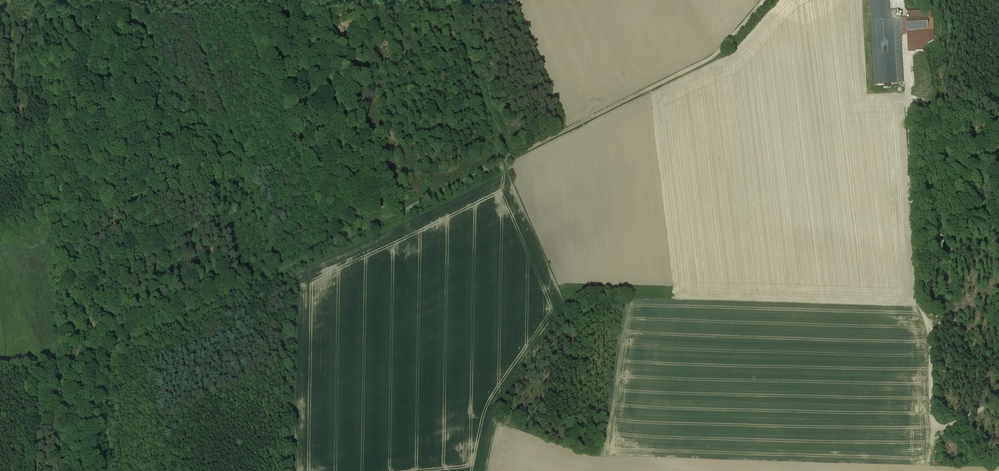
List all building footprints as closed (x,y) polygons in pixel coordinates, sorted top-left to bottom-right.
[(901,20),(893,21),(892,15),(892,11),(889,12),(888,0),(870,0),(875,85),(898,83),(896,33),(901,32),(901,20)] [(927,19),(929,31),(933,30),(932,11),(910,12),(906,10),(907,17),(907,18),(897,19),(896,15),(892,15),(893,21),(901,20),(907,20),(927,19)] [(927,19),(907,20),(907,32),(929,31),(927,19)]
